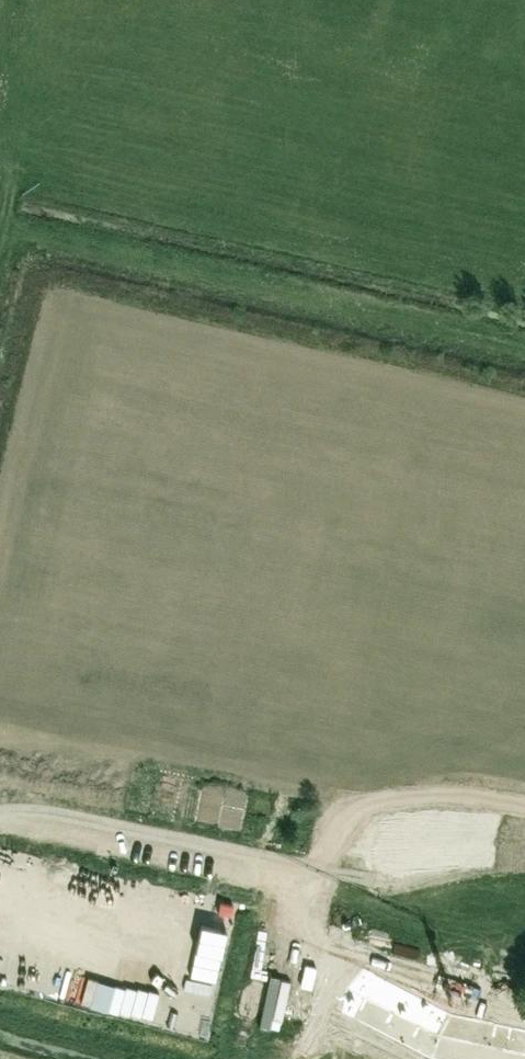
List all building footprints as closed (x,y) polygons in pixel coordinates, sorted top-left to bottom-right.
[(341,1011),(431,1057),(439,1058),(524,1058),(524,1028),(451,1012),(364,967),(346,986),(341,1011)]
